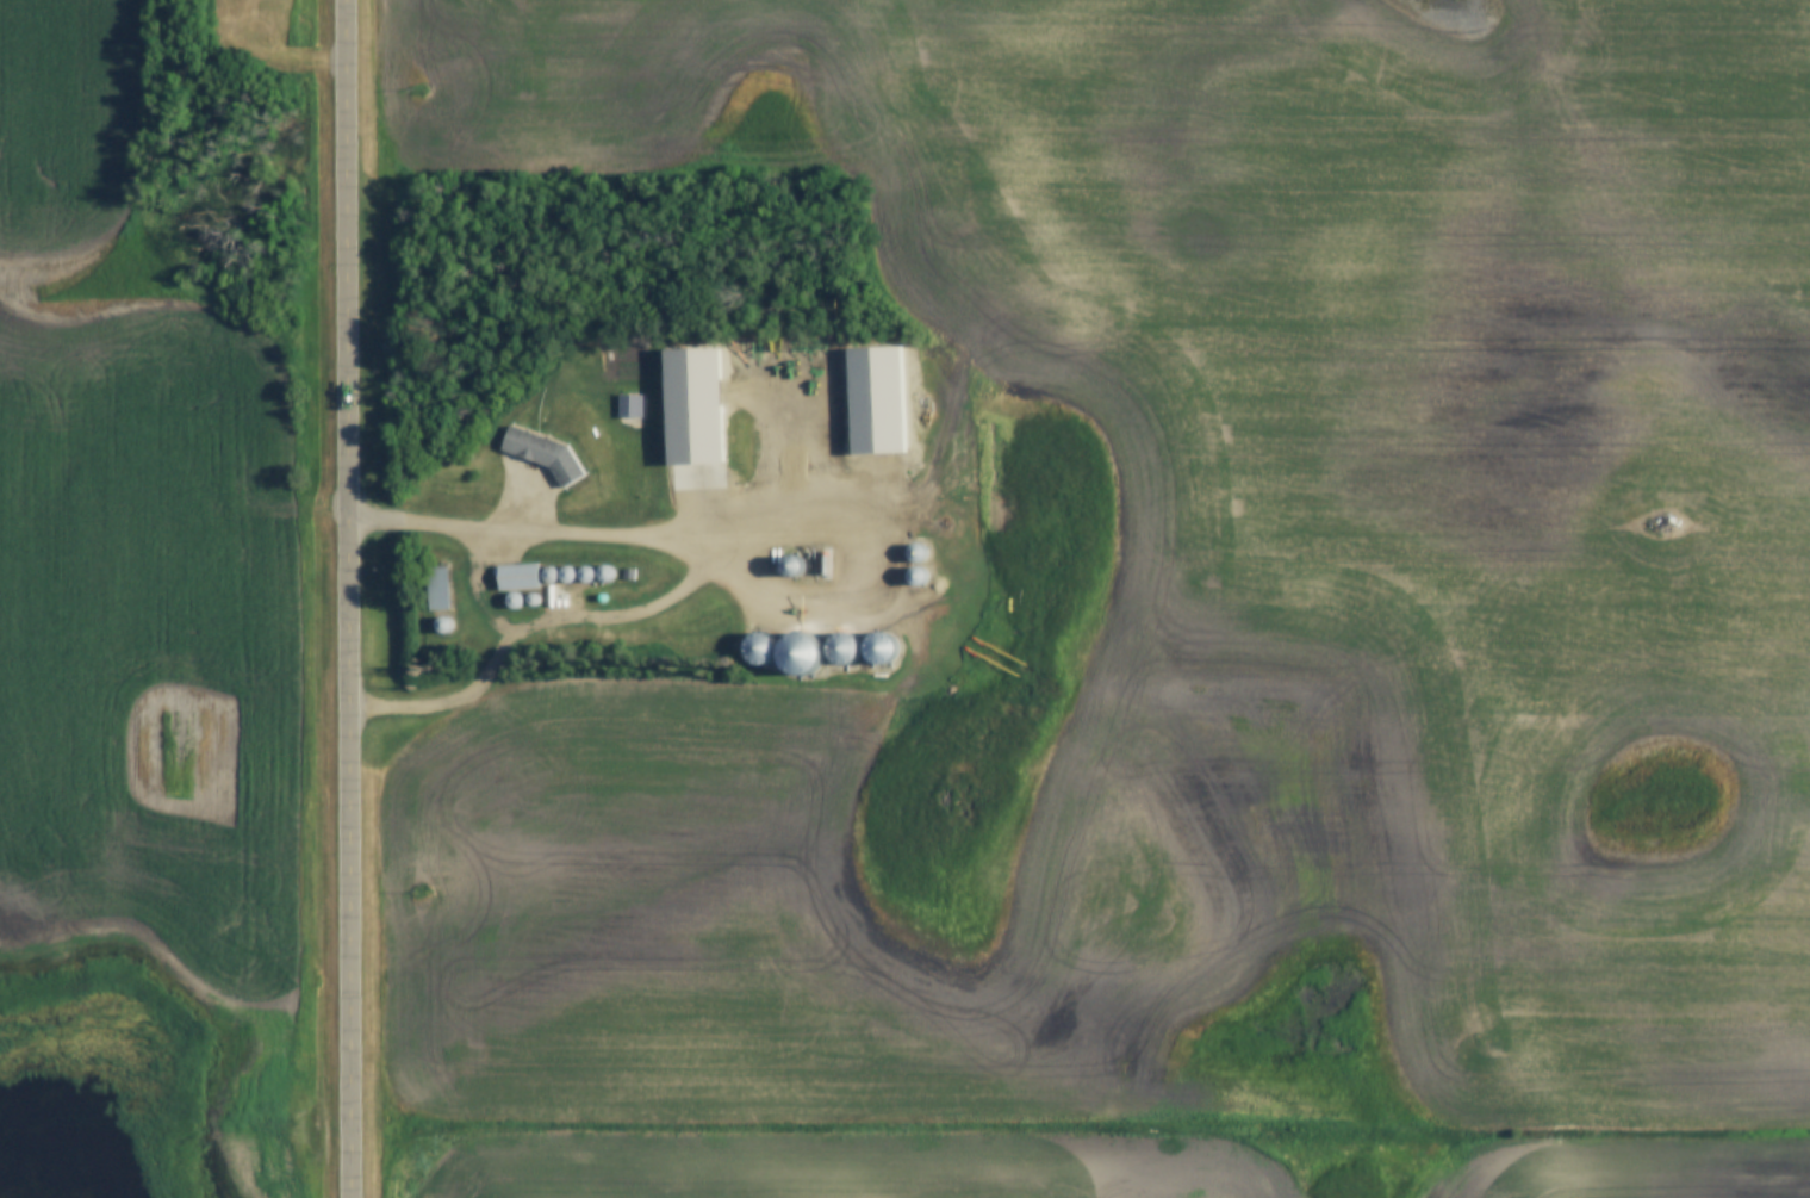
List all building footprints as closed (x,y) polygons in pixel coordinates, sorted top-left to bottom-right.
[(846,455),(898,455),(898,395),(912,396),(912,350),(847,349),(846,455)] [(723,386),(684,386),(684,441),(723,441),(723,386)] [(648,396),(621,396),(621,417),(648,417),(648,396)] [(512,427),(504,451),(570,473),(566,485),(584,491),(596,455),(512,427)] [(545,590),(545,567),(500,567),(500,590),(545,590)] [(439,619),(439,634),(458,634),(458,619),(439,619)] [(867,643),(852,635),(841,655),(856,664),(867,643)] [(901,637),(883,638),(884,661),(902,660),(901,637)] [(778,667),(784,650),(769,645),(763,662),(778,667)]
